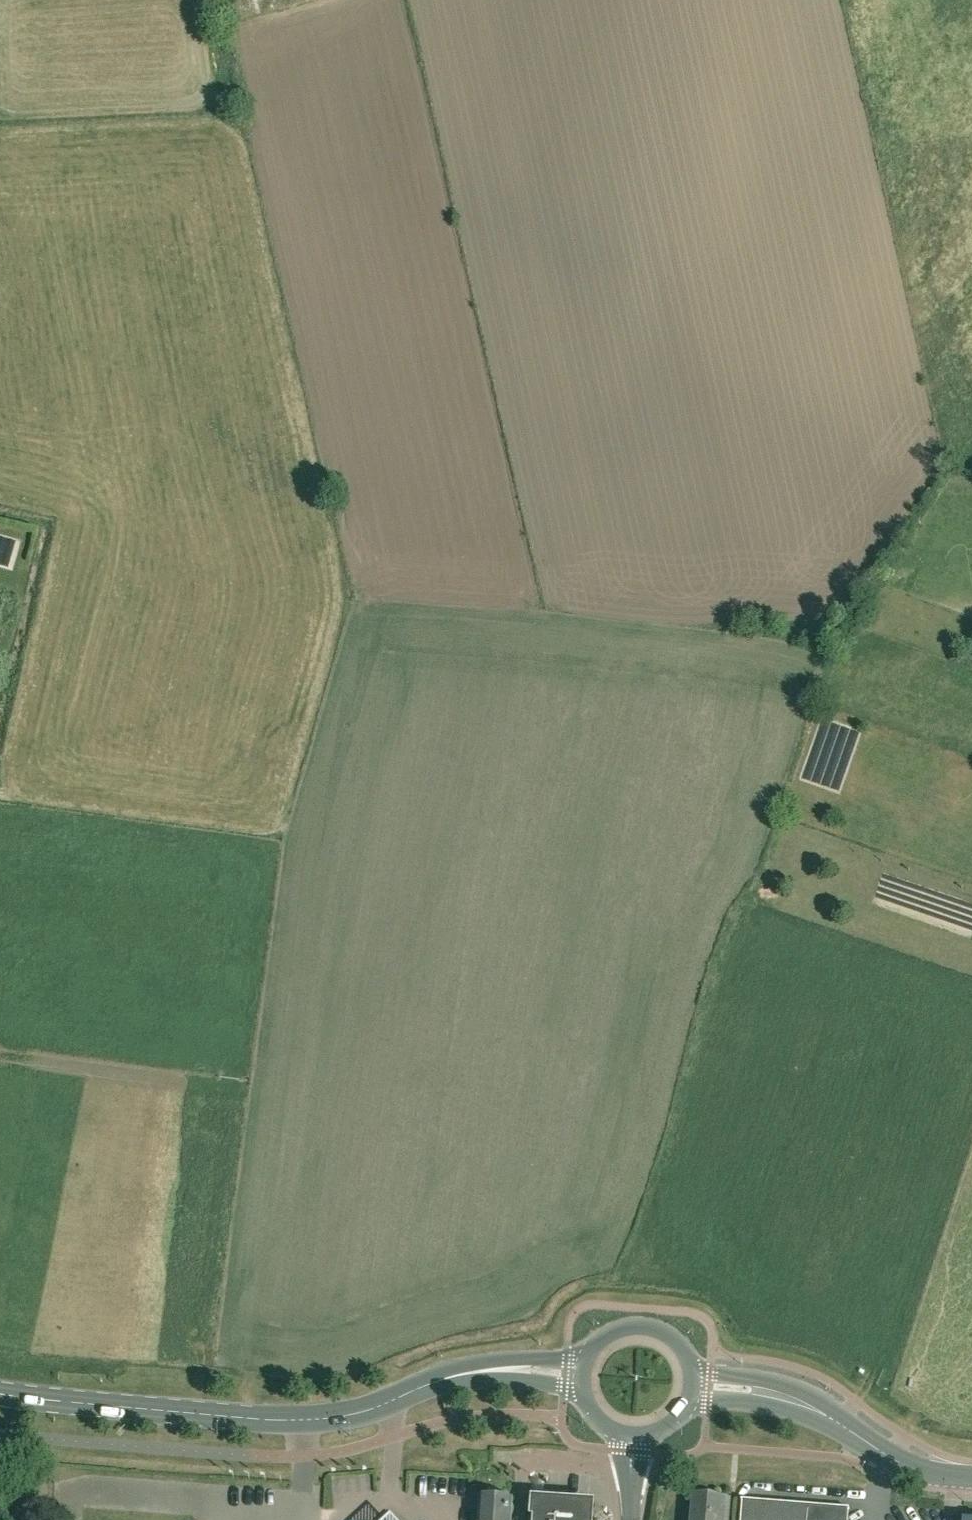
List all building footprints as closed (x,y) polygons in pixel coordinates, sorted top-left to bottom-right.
[(508,1495),(496,1494),(495,1497),(480,1496),(478,1519),(509,1519),(510,1498),(508,1497),(508,1495)] [(729,1497),(693,1494),(691,1519),(727,1519),(729,1497)] [(534,1499),(533,1500),(532,1516),(532,1519),(589,1519),(589,1516),(579,1515),(580,1502),(551,1500),(534,1499)] [(740,1519),(846,1519),(847,1507),(742,1499),(740,1519)]
